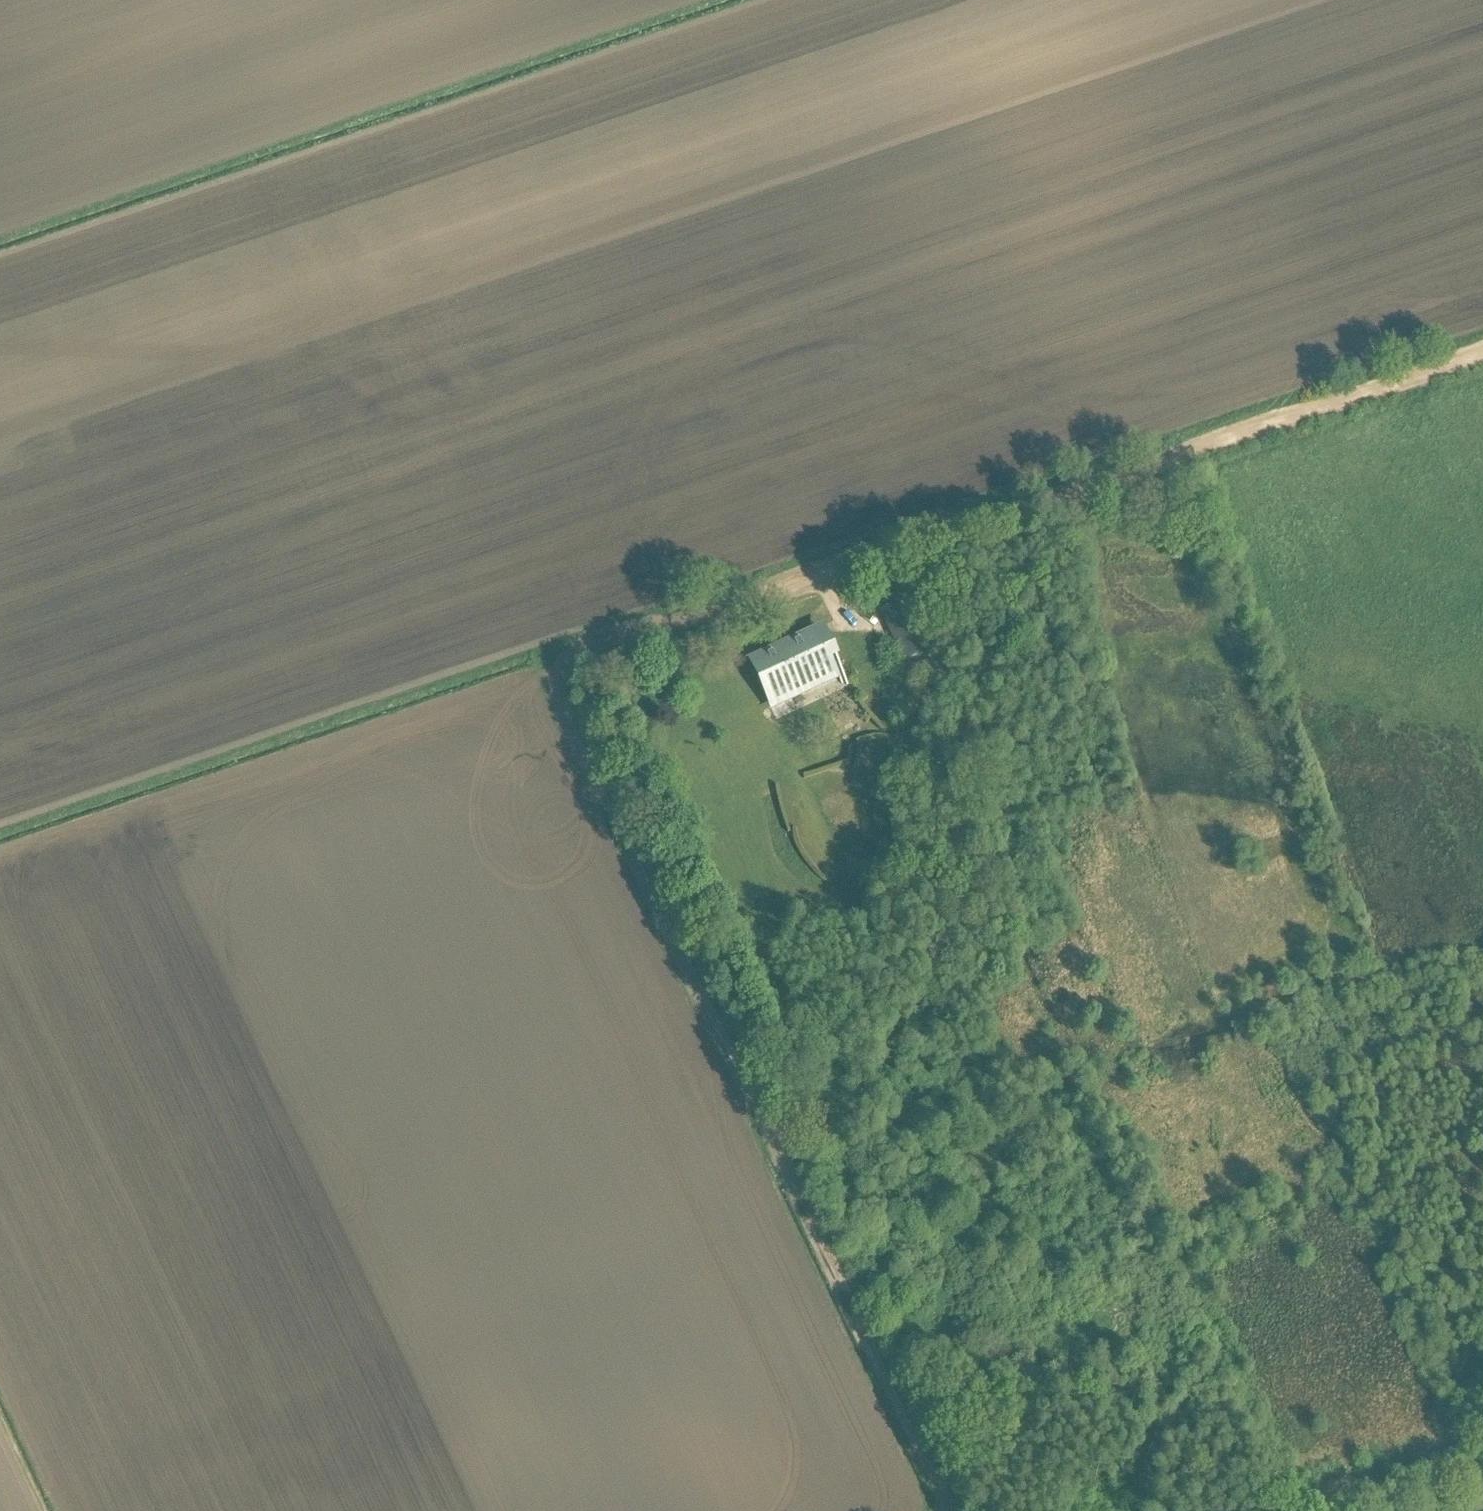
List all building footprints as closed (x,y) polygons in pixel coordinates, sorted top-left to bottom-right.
[(904,601),(889,608),(879,612),(902,664),(928,653),(904,601)] [(785,651),(755,665),(775,706),(843,675),(823,633),(796,646),(795,644),(784,649),(785,651)]
